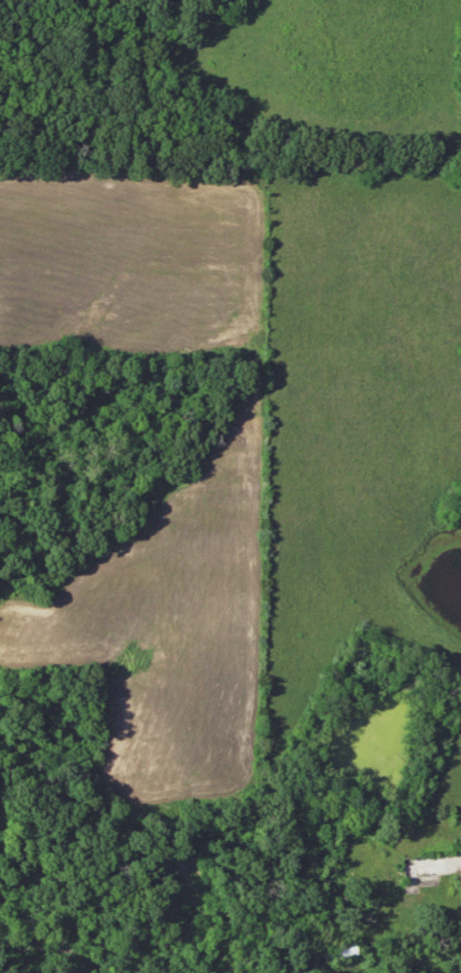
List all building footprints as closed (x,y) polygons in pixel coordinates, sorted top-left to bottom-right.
[(438,877),(460,875),(460,853),(399,856),(400,883),(438,881),(438,877)] [(321,963),(356,956),(353,941),(319,947),(321,963)]
